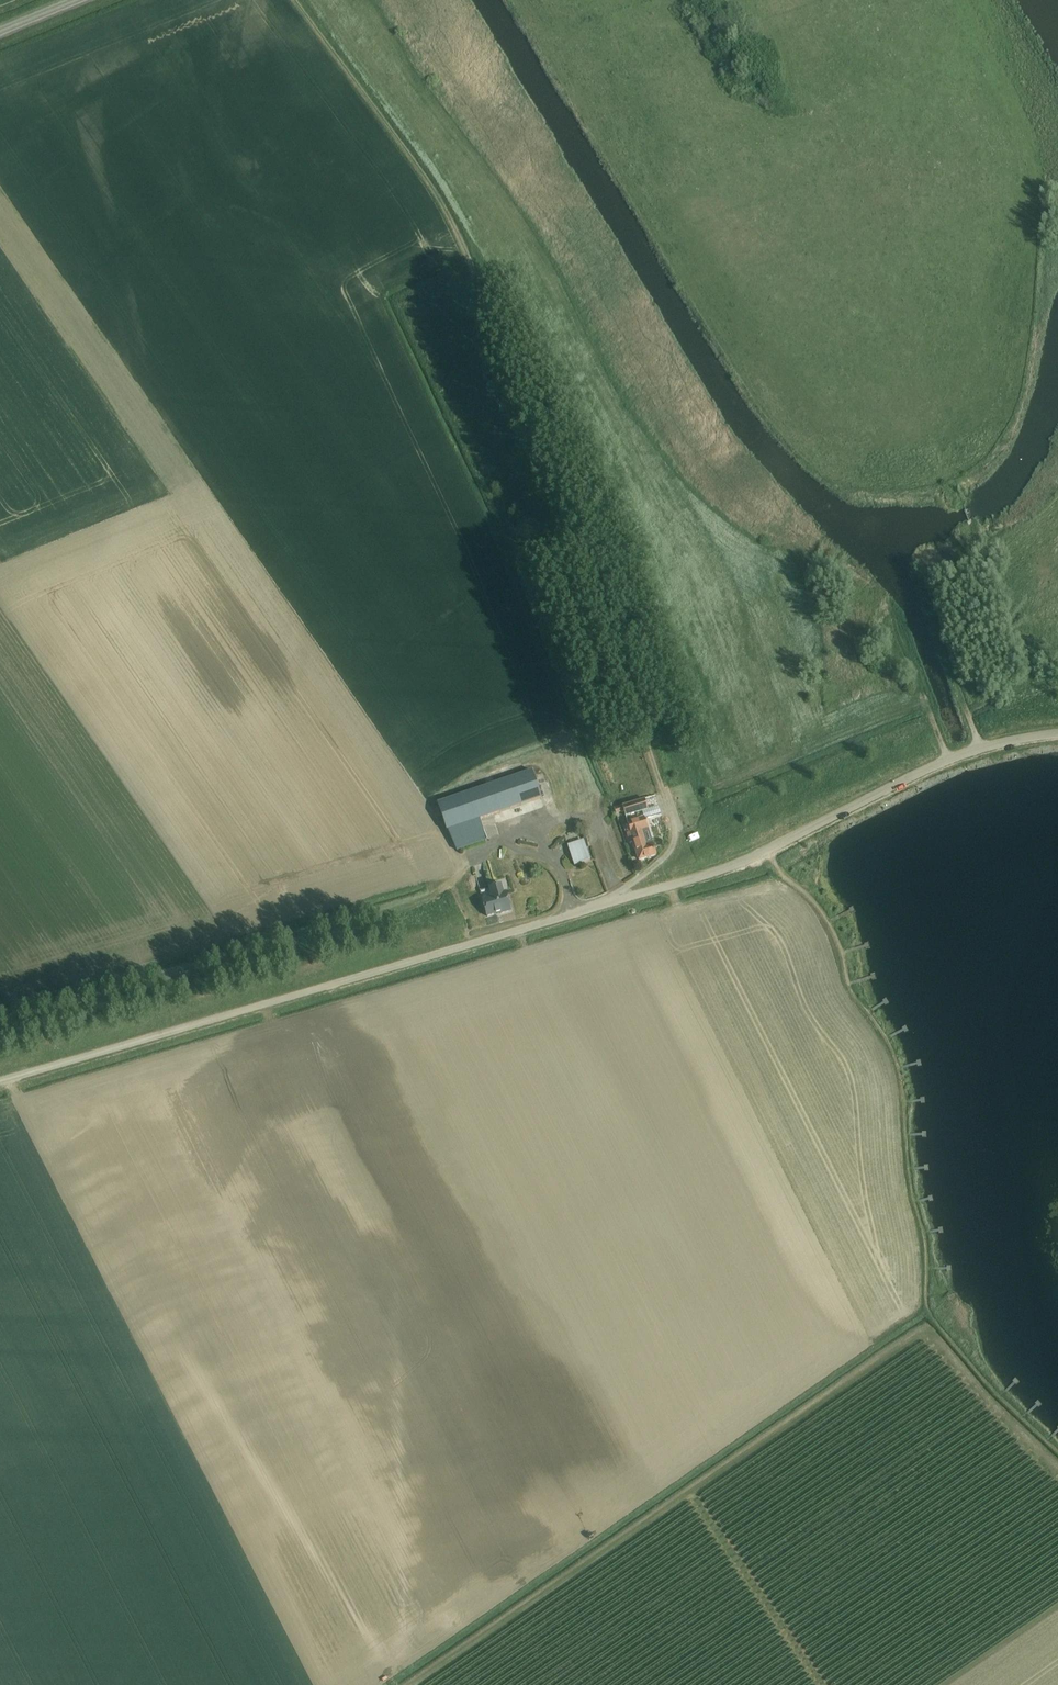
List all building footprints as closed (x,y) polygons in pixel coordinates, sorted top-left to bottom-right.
[(448,830),(480,819),(541,798),(532,771),(438,803),(448,830)] [(626,818),(649,811),(646,801),(624,808),(623,807),(615,809),(617,815),(625,813),(626,818)] [(480,819),(448,830),(457,850),(487,840),(480,819)] [(645,820),(629,825),(631,834),(630,834),(632,840),(634,840),(640,860),(656,855),(653,845),(648,829),(645,820)] [(584,842),(568,847),(574,866),(590,861),(584,842)] [(501,884),(489,888),(491,896),(482,899),(487,917),(501,913),(501,914),(511,911),(505,892),(503,893),(501,884)]
